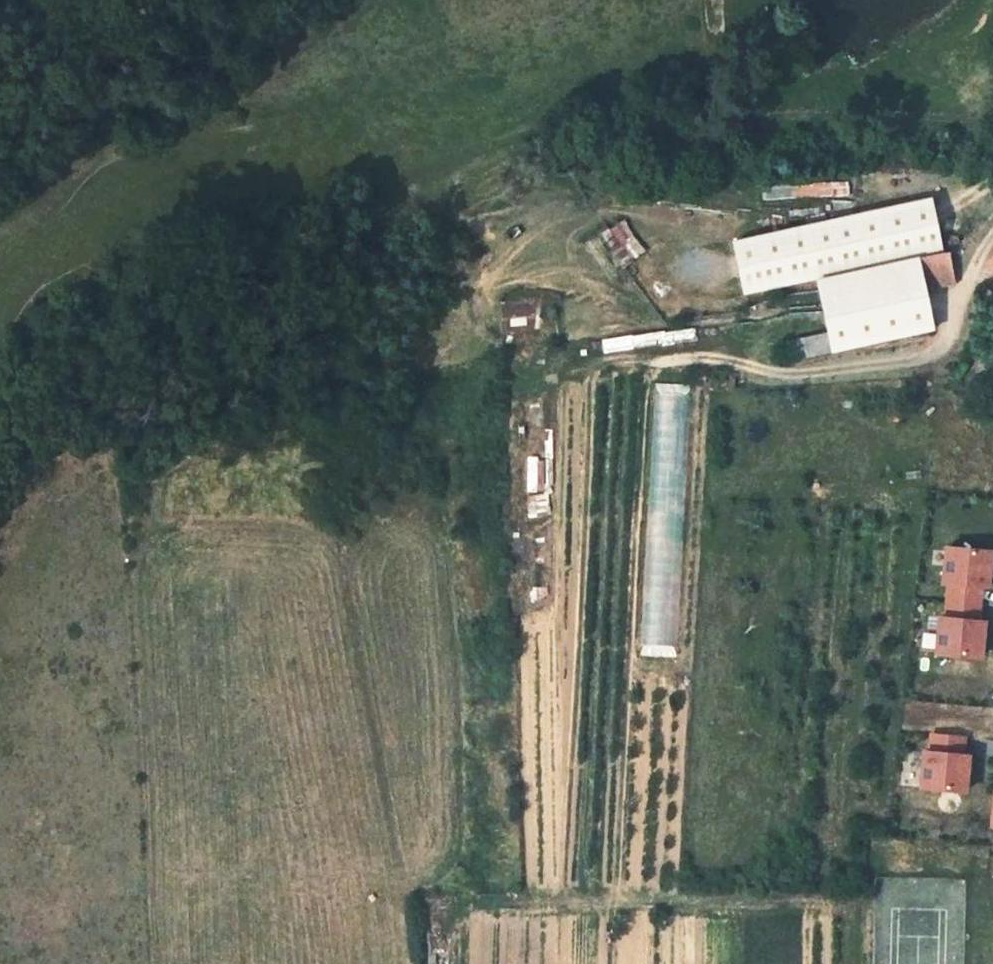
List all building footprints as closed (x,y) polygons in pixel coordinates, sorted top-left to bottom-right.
[(928,199),(824,221),(806,225),(817,278),(919,257),(941,253),(928,199)] [(746,292),(817,278),(806,225),(736,239),(746,292)] [(949,254),(950,251),(948,251),(941,253),(919,257),(925,287),(955,280),(949,254)] [(933,327),(925,287),(919,257),(817,278),(828,330),(832,350),(933,327)] [(986,286),(980,305),(992,310),(992,290),(986,286)] [(541,302),(501,305),(503,330),(543,327),(541,302)] [(790,359),(832,350),(828,330),(786,339),(790,359)] [(682,654),(684,384),(650,384),(647,654),(682,654)] [(987,657),(990,614),(984,613),(986,586),(992,587),(992,545),(947,541),(938,654),(987,657)] [(927,729),(922,786),(969,791),(974,733),(927,729)]
